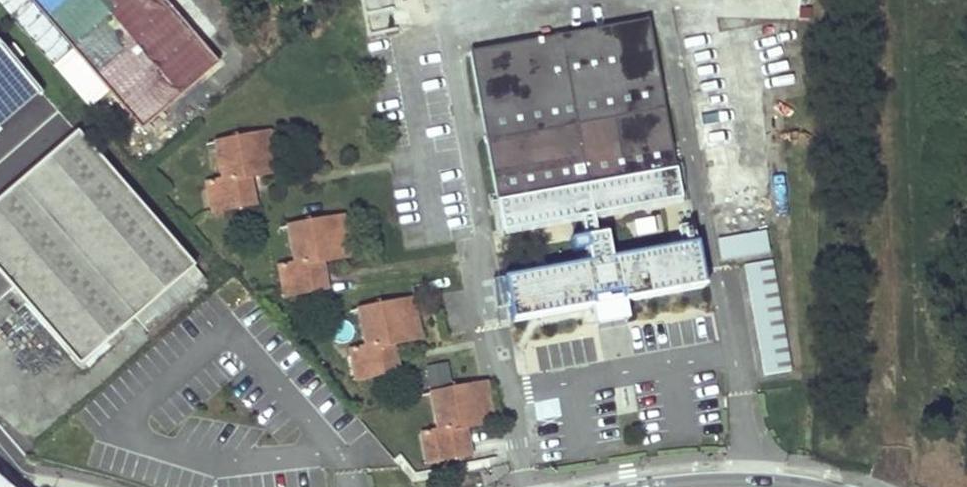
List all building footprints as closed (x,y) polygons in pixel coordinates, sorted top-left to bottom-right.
[(163,0),(31,0),(139,124),(214,59),(163,0)] [(681,206),(647,25),(466,59),(500,240),(579,226),(587,270),(501,286),(510,331),(705,295),(697,249),(609,265),(607,252),(618,250),(619,255),(662,247),(657,217),(613,225),(616,238),(596,242),(592,222),(681,206)] [(0,52),(0,128),(38,96),(0,52)] [(774,192),(770,165),(740,170),(728,99),(698,104),(714,202),(774,192)] [(75,134),(0,199),(0,302),(11,292),(77,368),(134,318),(152,338),(209,288),(75,134)] [(276,172),(268,134),(212,144),(220,183),(209,185),(214,209),(251,202),(246,178),(276,172)] [(351,258),(343,219),(284,230),(292,269),(280,271),(285,299),(325,291),(320,264),(351,258)] [(769,252),(765,232),(717,241),(721,261),(769,252)] [(794,371),(773,262),(747,267),(767,376),(794,371)] [(418,340),(412,302),(355,312),(361,349),(349,352),(354,380),(393,373),(388,345),(418,340)] [(448,365),(425,365),(425,387),(449,386),(448,365)] [(488,421),(481,384),(424,395),(431,433),(418,435),(423,462),(465,454),(460,426),(488,421)]
